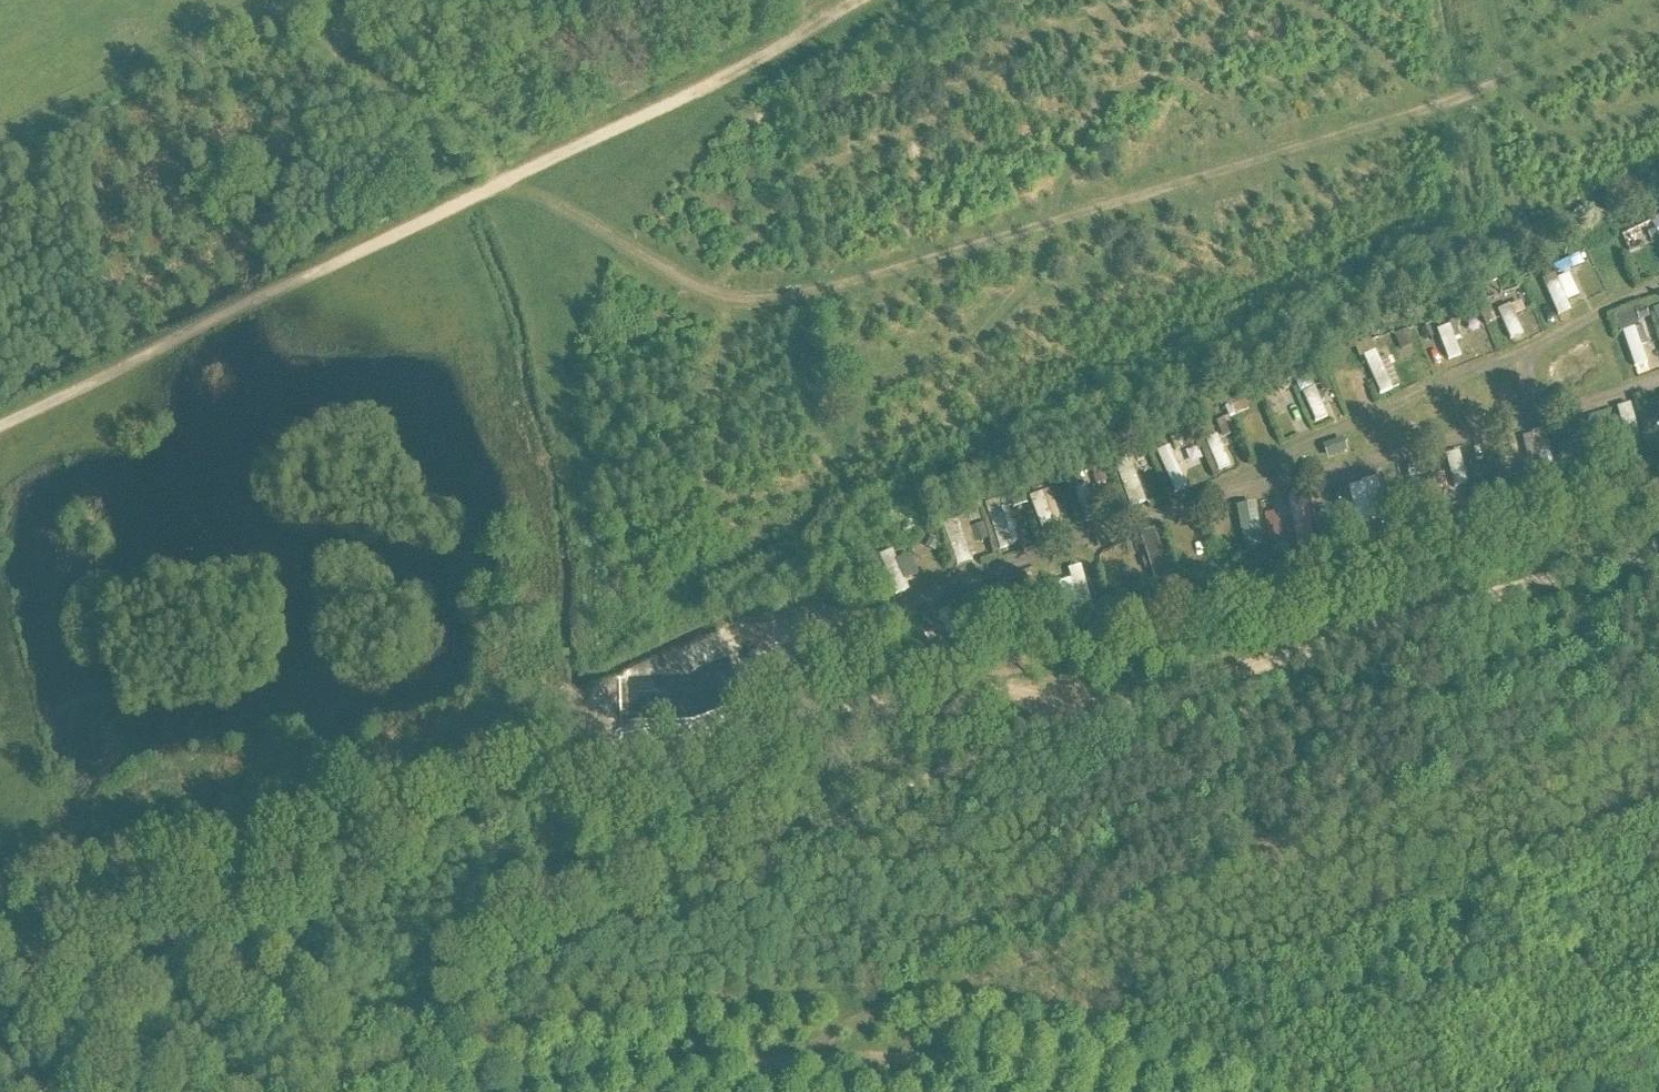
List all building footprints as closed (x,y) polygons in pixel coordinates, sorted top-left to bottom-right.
[(1544,279),(1560,314),(1573,308),(1568,295),(1581,289),(1571,267),(1544,279)] [(1635,374),(1658,365),(1658,344),(1658,343),(1658,297),(1614,313),(1635,374)] [(1516,302),(1501,306),(1508,337),(1523,334),(1516,302)] [(1435,328),(1449,360),(1467,352),(1453,321),(1435,328)] [(1313,389),(1305,392),(1317,418),(1325,414),(1313,389)] [(1632,402),(1618,406),(1629,442),(1642,438),(1632,402)] [(1207,437),(1219,469),(1234,464),(1222,432),(1207,437)] [(1543,471),(1556,467),(1546,434),(1534,438),(1543,471)] [(1459,450),(1446,455),(1458,486),(1471,482),(1459,450)] [(1148,502),(1138,456),(1118,460),(1128,507),(1148,502)] [(1052,488),(1032,496),(1046,538),(1067,531),(1052,488)] [(1308,494),(1286,497),(1288,508),(1268,511),(1272,547),(1314,541),(1308,494)] [(1001,550),(1022,544),(1012,504),(991,510),(1001,550)] [(956,565),(979,559),(967,514),(945,519),(956,565)] [(897,549),(883,552),(891,590),(905,587),(897,549)] [(1069,568),(1080,606),(1095,602),(1084,563),(1069,568)] [(615,684),(611,731),(696,732),(752,719),(740,671),(684,684),(615,684)]
